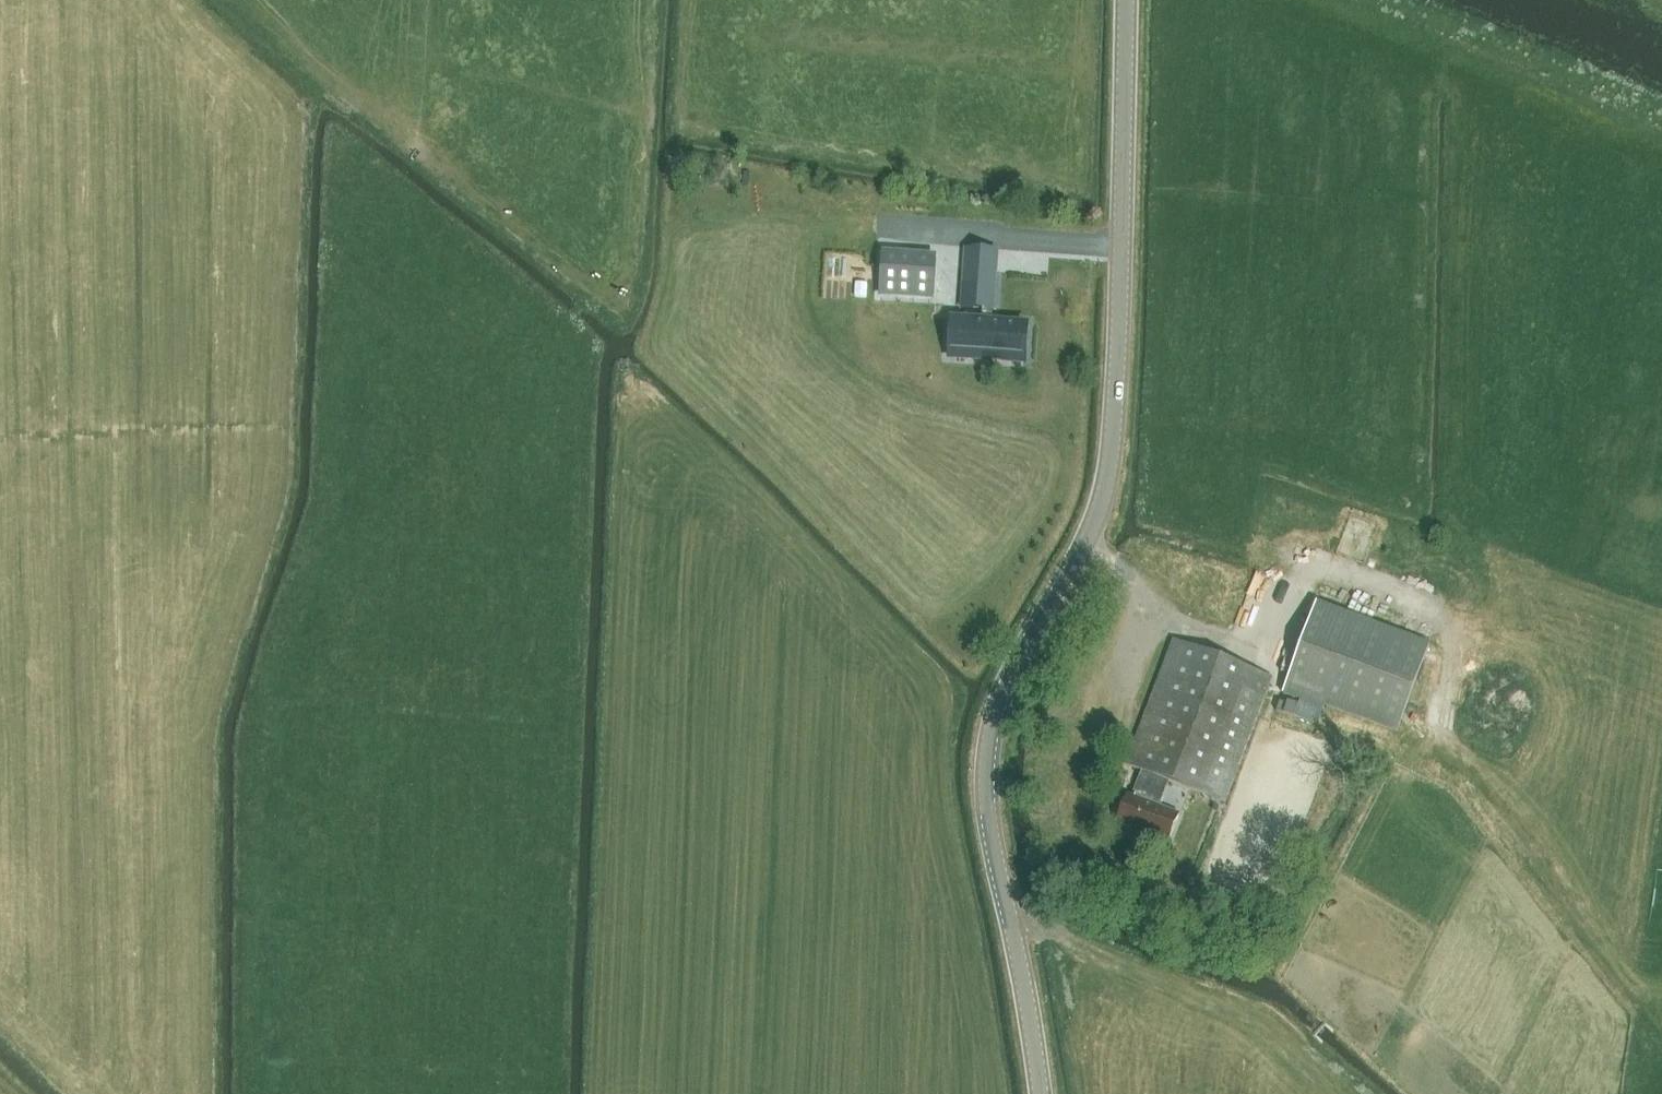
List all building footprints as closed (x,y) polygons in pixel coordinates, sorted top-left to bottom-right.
[(963,245),(999,247),(1000,223),(964,222),(963,245)] [(881,256),(879,291),(934,295),(936,260),(881,256)] [(960,320),(958,355),(983,357),(983,353),(1002,354),(1001,358),(1023,360),(1026,325),(992,322),(996,271),(964,269),(962,308),(983,309),(982,321),(960,320)] [(1429,644),(1316,601),(1281,693),(1322,709),(1324,705),(1395,732),(1429,644)] [(1173,641),(1126,765),(1143,771),(1166,781),(1224,803),(1272,678),(1173,641)] [(1276,711),(1294,717),(1298,704),(1288,701),(1287,703),(1279,701),(1276,711)] [(1166,781),(1143,771),(1133,797),(1127,794),(1116,823),(1168,842),(1169,842),(1179,814),(1156,806),(1166,781)]
